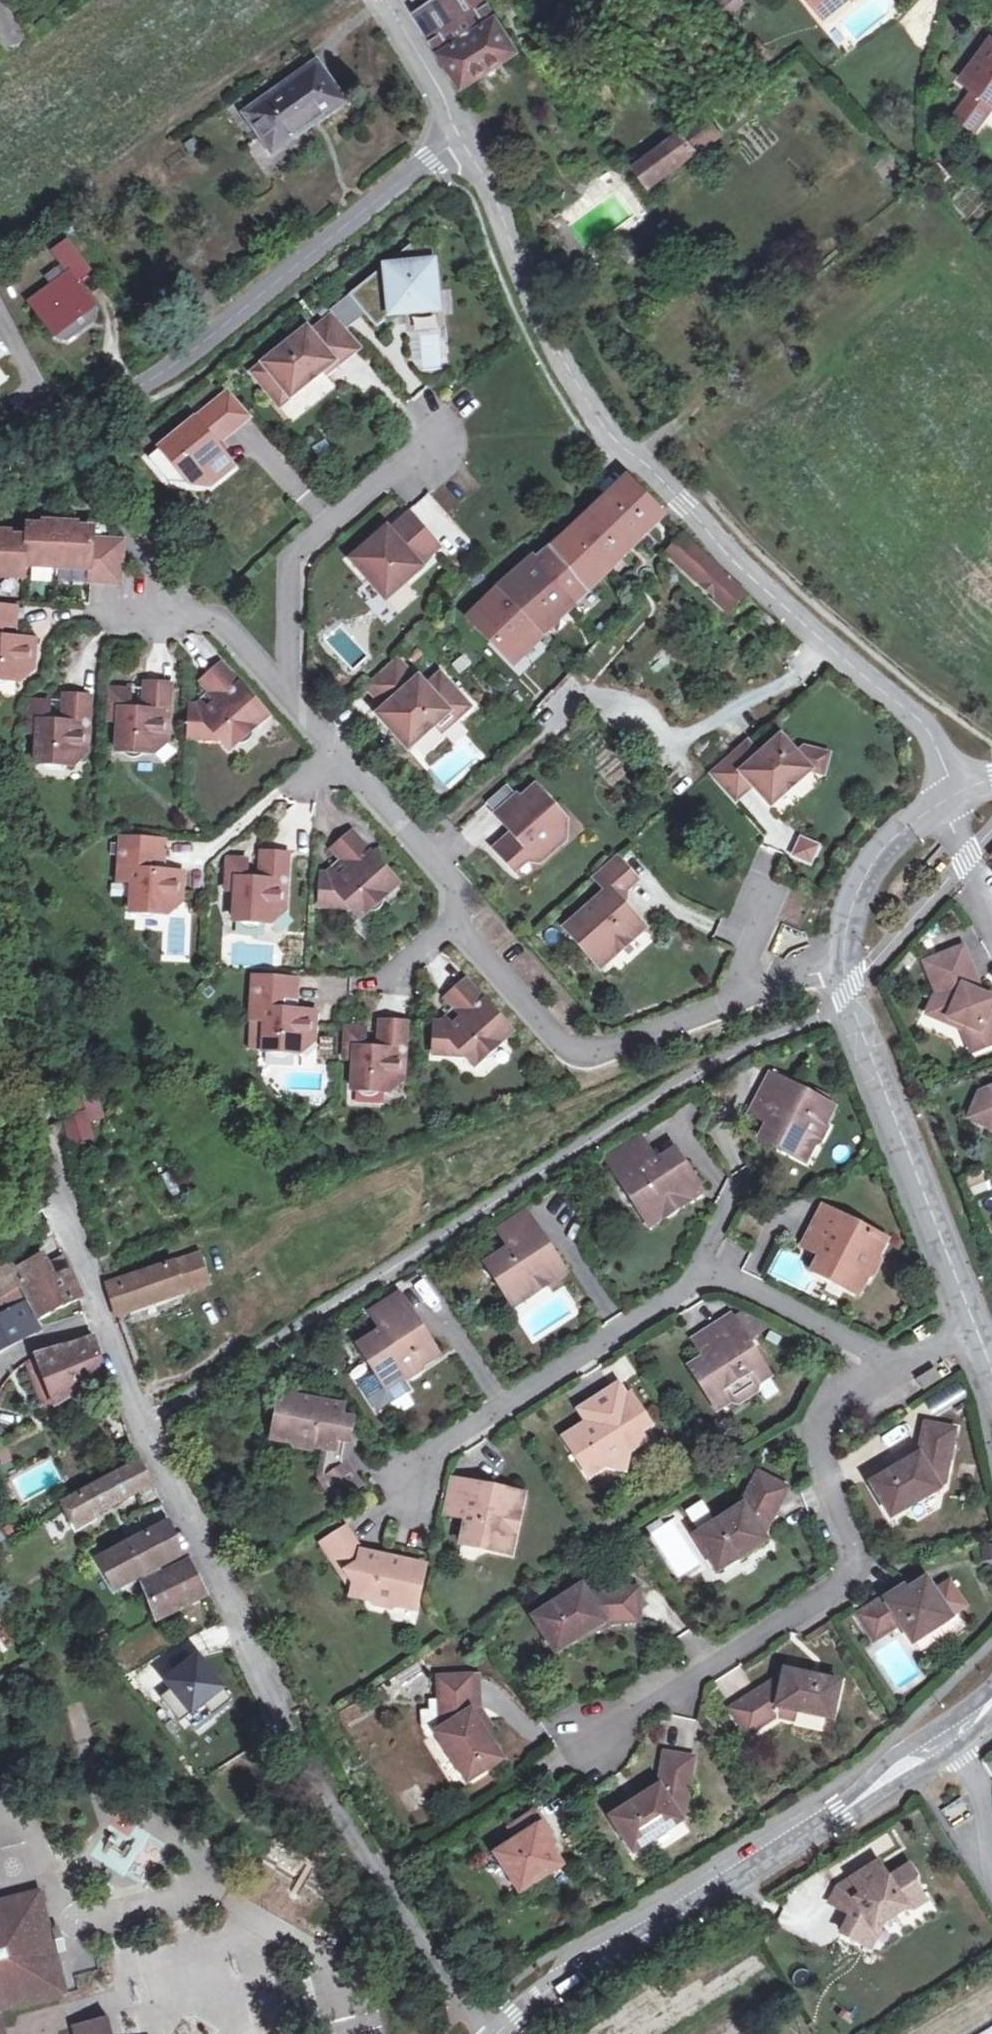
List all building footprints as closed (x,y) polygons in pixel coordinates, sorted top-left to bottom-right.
[(484,0),(454,0),(421,21),(464,91),(520,56),(484,0)] [(824,18),(844,2),(843,0),(809,0),(824,18)] [(966,102),(955,117),(970,128),(981,112),(989,102),(991,105),(991,44),(964,83),(974,91),(966,102)] [(247,114),(273,151),(341,102),(315,64),(247,114)] [(981,112),(989,117),(991,113),(991,105),(989,102),(981,112)] [(699,152),(724,139),(712,115),(687,128),(699,152)] [(637,168),(651,188),(696,155),(681,134),(637,168)] [(45,237),(70,271),(30,302),(54,335),(94,304),(77,280),(89,271),(56,228),(45,237)] [(427,234),(414,243),(432,251),(430,236),(427,234)] [(414,243),(349,295),(364,315),(375,328),(389,317),(390,316),(438,311),(432,251),(414,243)] [(332,313),(346,329),(364,315),(349,295),(329,310),(332,313)] [(307,328),(252,372),(268,392),(278,383),(290,398),(324,371),(333,363),(335,366),(336,366),(361,346),(346,329),(332,313),(310,333),(307,328)] [(324,371),(327,374),(335,366),(333,363),(324,371)] [(278,383),(268,392),(279,406),(290,398),(278,383)] [(158,449),(171,464),(168,484),(190,485),(208,470),(217,480),(232,467),(220,452),(214,446),(218,442),(241,423),(231,411),(239,404),(229,391),(158,449)] [(239,404),(231,411),(241,423),(250,416),(239,404)] [(218,442),(214,446),(220,452),(224,449),(218,442)] [(158,449),(147,458),(168,484),(171,464),(158,449)] [(208,470),(190,485),(208,487),(217,480),(208,470)] [(541,558),(454,635),(495,680),(660,516),(627,481),(563,539),(541,558)] [(386,529),(351,560),(384,599),(439,550),(408,515),(388,532),(386,529)] [(0,532),(0,576),(25,577),(26,564),(92,568),(91,581),(120,583),(121,556),(119,556),(120,542),(93,540),(93,529),(71,528),(72,524),(50,522),(49,526),(28,524),(26,537),(5,536),(5,532),(0,532)] [(683,538),(666,556),(716,603),(732,586),(683,538)] [(51,586),(52,571),(31,570),(31,584),(51,586)] [(56,584),(85,583),(85,573),(56,574),(56,584)] [(743,596),(732,586),(716,603),(727,613),(743,596)] [(15,626),(16,609),(0,608),(0,625),(15,626)] [(35,641),(0,639),(0,680),(20,681),(34,669),(35,641)] [(396,658),(391,662),(402,674),(407,670),(396,658)] [(385,708),(377,715),(407,749),(434,724),(447,712),(454,720),(468,707),(439,673),(425,686),(417,677),(415,680),(407,670),(402,674),(391,662),(365,685),(385,708)] [(221,665),(202,682),(221,702),(211,711),(208,707),(192,706),(190,738),(222,739),(230,748),(267,715),(221,665)] [(132,691),(112,690),(110,721),(119,722),(118,750),(154,753),(168,741),(171,685),(146,684),(145,711),(131,711),(132,691)] [(52,704),(32,702),(30,733),(39,734),(37,762),(73,765),(87,753),(90,698),(66,696),(64,724),(50,723),(52,704)] [(447,712),(434,724),(441,731),(454,720),(447,712)] [(759,755),(746,740),(708,773),(730,798),(753,778),(758,785),(755,788),(770,805),(810,769),(796,754),(780,736),(759,755)] [(810,769),(822,773),(828,754),(804,747),(796,754),(810,769)] [(730,798),(736,804),(755,788),(758,785),(753,778),(730,798)] [(508,784),(487,803),(497,814),(518,795),(508,784)] [(518,795),(497,814),(513,833),(496,848),(516,871),(534,855),(540,862),(561,844),(552,834),(567,821),(536,786),(521,799),(518,795)] [(566,839),(567,821),(552,834),(561,844),(566,839)] [(353,832),(334,849),(352,870),(342,879),(339,875),(323,873),(321,905),(352,906),(361,917),(398,884),(353,832)] [(815,867),(823,845),(799,836),(791,859),(815,867)] [(182,900),(183,872),(145,870),(146,856),(163,857),(164,840),(121,838),(119,881),(133,881),(131,910),(169,912),(182,900)] [(249,860),(229,858),(227,890),(236,890),(234,919),(271,921),(285,909),(287,854),(263,852),(261,880),(248,879),(249,860)] [(607,891),(565,928),(601,967),(645,929),(622,903),(625,898),(625,892),(637,881),(615,856),(593,875),(607,891)] [(973,970),(963,947),(929,959),(942,992),(932,1013),(951,1022),(953,1017),(967,1024),(966,1027),(974,1051),(991,1044),(991,994),(980,988),(967,982),(973,970)] [(980,988),(973,970),(967,982),(980,988)] [(314,1039),(315,1011),(277,1009),(278,996),(296,997),(297,979),(254,976),(251,1019),(265,1020),(263,1049),(300,1051),(314,1039)] [(466,981),(447,998),(465,1018),(455,1027),(452,1023),(436,1022),(434,1053),(466,1055),(474,1065),(511,1032),(466,981)] [(367,1029),(347,1028),(345,1059),(354,1060),(352,1088),(389,1091),(403,1078),(406,1023),(381,1021),(379,1049),(366,1048),(367,1029)] [(775,1111),(771,1119),(762,1135),(793,1151),(802,1135),(815,1143),(821,1140),(829,1126),(827,1122),(835,1106),(774,1073),(758,1101),(775,1111)] [(977,1118),(991,1125),(991,1083),(982,1089),(978,1099),(984,1101),(977,1118)] [(88,1112),(82,1096),(61,1103),(66,1119),(64,1119),(72,1143),(91,1137),(84,1113),(88,1112)] [(984,1101),(978,1099),(971,1115),(977,1118),(984,1101)] [(775,1111),(758,1101),(754,1110),(771,1119),(775,1111)] [(815,1143),(802,1135),(793,1151),(807,1159),(815,1143)] [(695,1194),(675,1165),(652,1179),(645,1167),(649,1164),(638,1147),(610,1166),(640,1212),(656,1202),(665,1214),(695,1194)] [(652,1179),(675,1165),(667,1153),(649,1164),(645,1167),(652,1179)] [(974,1195),(988,1191),(984,1175),(969,1179),(974,1195)] [(828,1242),(823,1251),(815,1267),(847,1283),(856,1268),(869,1275),(875,1272),(883,1258),(881,1252),(888,1237),(825,1203),(809,1232),(828,1242)] [(490,1267),(505,1290),(519,1281),(527,1294),(558,1275),(524,1221),(502,1234),(512,1252),(490,1267)] [(828,1242),(809,1232),(805,1241),(823,1251),(828,1242)] [(29,1248),(9,1260),(14,1272),(15,1272),(36,1260),(29,1248)] [(200,1256),(174,1265),(107,1286),(117,1315),(183,1293),(209,1284),(200,1256)] [(36,1260),(15,1272),(27,1295),(38,1319),(80,1300),(69,1272),(52,1281),(41,1258),(36,1260)] [(27,1295),(15,1272),(14,1272),(9,1260),(0,1266),(0,1310),(27,1295)] [(856,1268),(847,1283),(861,1291),(869,1275),(856,1268)] [(519,1281),(505,1290),(513,1303),(527,1294),(519,1281)] [(361,1341),(381,1371),(396,1362),(403,1374),(408,1376),(423,1366),(423,1362),(440,1350),(426,1328),(422,1331),(417,1323),(421,1321),(402,1290),(373,1308),(384,1326),(361,1341)] [(0,1315),(0,1346),(35,1327),(22,1302),(0,1315)] [(422,1331),(426,1328),(421,1321),(417,1323),(422,1331)] [(716,1356),(707,1362),(695,1369),(715,1401),(733,1390),(741,1403),(742,1402),(761,1390),(766,1387),(726,1325),(705,1337),(716,1356)] [(716,1356),(705,1337),(695,1343),(707,1362),(716,1356)] [(42,1411),(103,1378),(93,1339),(36,1361),(42,1380),(31,1384),(42,1411)] [(932,1367),(940,1379),(949,1374),(941,1361),(932,1367)] [(396,1362),(381,1371),(389,1383),(403,1374),(396,1362)] [(622,1472),(627,1452),(622,1443),(637,1435),(648,1428),(628,1397),(624,1399),(617,1389),(591,1406),(597,1417),(587,1424),(563,1440),(586,1477),(602,1467),(622,1472)] [(733,1390),(715,1401),(723,1414),(741,1403),(733,1390)] [(761,1390),(742,1402),(747,1410),(765,1398),(761,1390)] [(343,1463),(347,1443),(336,1441),(340,1420),(341,1410),(280,1398),(274,1435),(293,1439),(291,1446),(295,1451),(310,1454),(315,1451),(324,1453),(318,1479),(335,1504),(360,1487),(343,1463)] [(597,1417),(591,1406),(580,1413),(587,1424),(597,1417)] [(336,1441),(347,1443),(351,1421),(340,1420),(336,1441)] [(952,1431),(924,1426),(918,1455),(871,1485),(892,1518),(939,1489),(937,1486),(942,1483),(952,1431)] [(291,1446),(293,1439),(274,1435),(272,1443),(291,1446)] [(622,1443),(627,1452),(642,1442),(637,1435),(622,1443)] [(138,1463),(84,1494),(62,1507),(74,1527),(150,1487),(138,1463)] [(757,1473),(740,1503),(742,1507),(693,1538),(715,1572),(765,1540),(761,1534),(786,1488),(757,1473)] [(465,1540),(498,1547),(502,1530),(515,1532),(524,1490),(498,1485),(497,1490),(488,1488),(488,1484),(453,1477),(447,1510),(469,1516),(465,1540)] [(0,1493),(0,1505),(6,1516),(16,1511),(4,1490),(0,1493)] [(182,1554),(167,1523),(100,1560),(98,1561),(114,1591),(140,1577),(143,1582),(161,1571),(160,1568),(184,1555),(183,1553),(182,1554)] [(502,1530),(498,1547),(512,1550),(515,1532),(502,1530)] [(388,1611),(394,1607),(396,1600),(415,1604),(422,1569),(379,1559),(377,1568),(369,1567),(361,1554),(345,1531),(320,1547),(343,1582),(349,1578),(354,1586),(352,1599),(370,1603),(373,1608),(388,1611)] [(369,1567),(377,1568),(379,1559),(361,1554),(369,1567)] [(154,1621),(204,1597),(187,1562),(142,1585),(154,1621)] [(902,1591),(872,1610),(887,1633),(897,1627),(910,1646),(949,1620),(924,1582),(904,1594),(902,1591)] [(637,1589),(584,1592),(580,1587),(533,1618),(554,1653),(603,1622),(605,1625),(638,1622),(637,1589)] [(396,1600),(394,1607),(413,1612),(415,1604),(396,1600)] [(870,1644),(887,1633),(872,1610),(856,1620),(870,1644)] [(164,1676),(231,1641),(221,1622),(155,1658),(164,1676)] [(30,1651),(34,1657),(49,1648),(45,1642),(30,1651)] [(200,1662),(171,1687),(197,1718),(227,1692),(200,1662)] [(783,1670),(780,1682),(775,1681),(731,1709),(746,1734),(774,1717),(776,1707),(830,1719),(837,1683),(783,1670)] [(469,1713),(473,1712),(471,1677),(439,1678),(441,1732),(435,1735),(468,1783),(502,1761),(469,1713)] [(691,1761),(662,1757),(656,1790),(610,1819),(633,1854),(680,1823),(672,1811),(685,1803),(691,1761)] [(519,1839),(539,1825),(534,1817),(514,1830),(519,1839)] [(539,1825),(519,1839),(493,1856),(518,1893),(560,1867),(547,1847),(552,1844),(539,1825)] [(861,1946),(867,1934),(903,1910),(912,1910),(923,1903),(912,1885),(914,1879),(907,1869),(887,1883),(875,1866),(850,1883),(861,1899),(841,1937),(861,1946)] [(829,1907),(851,1918),(861,1899),(850,1883),(837,1891),(829,1907)] [(51,1924),(41,1890),(0,1901),(0,2011),(69,1994),(59,1957),(51,1959),(42,1927),(51,1924)] [(51,1959),(59,1957),(58,1952),(52,1930),(51,1924),(42,1927),(51,1959)] [(870,1951),(883,1924),(867,1934),(861,1946),(870,1951)] [(52,1930),(58,1952),(70,1949),(64,1927),(52,1930)] [(311,1969),(298,1972),(305,2001),(317,1998),(311,1969)] [(111,2016),(77,2026),(79,2033),(116,2033),(111,2016)] [(976,2033),(991,2033),(991,2024),(976,2033)]
